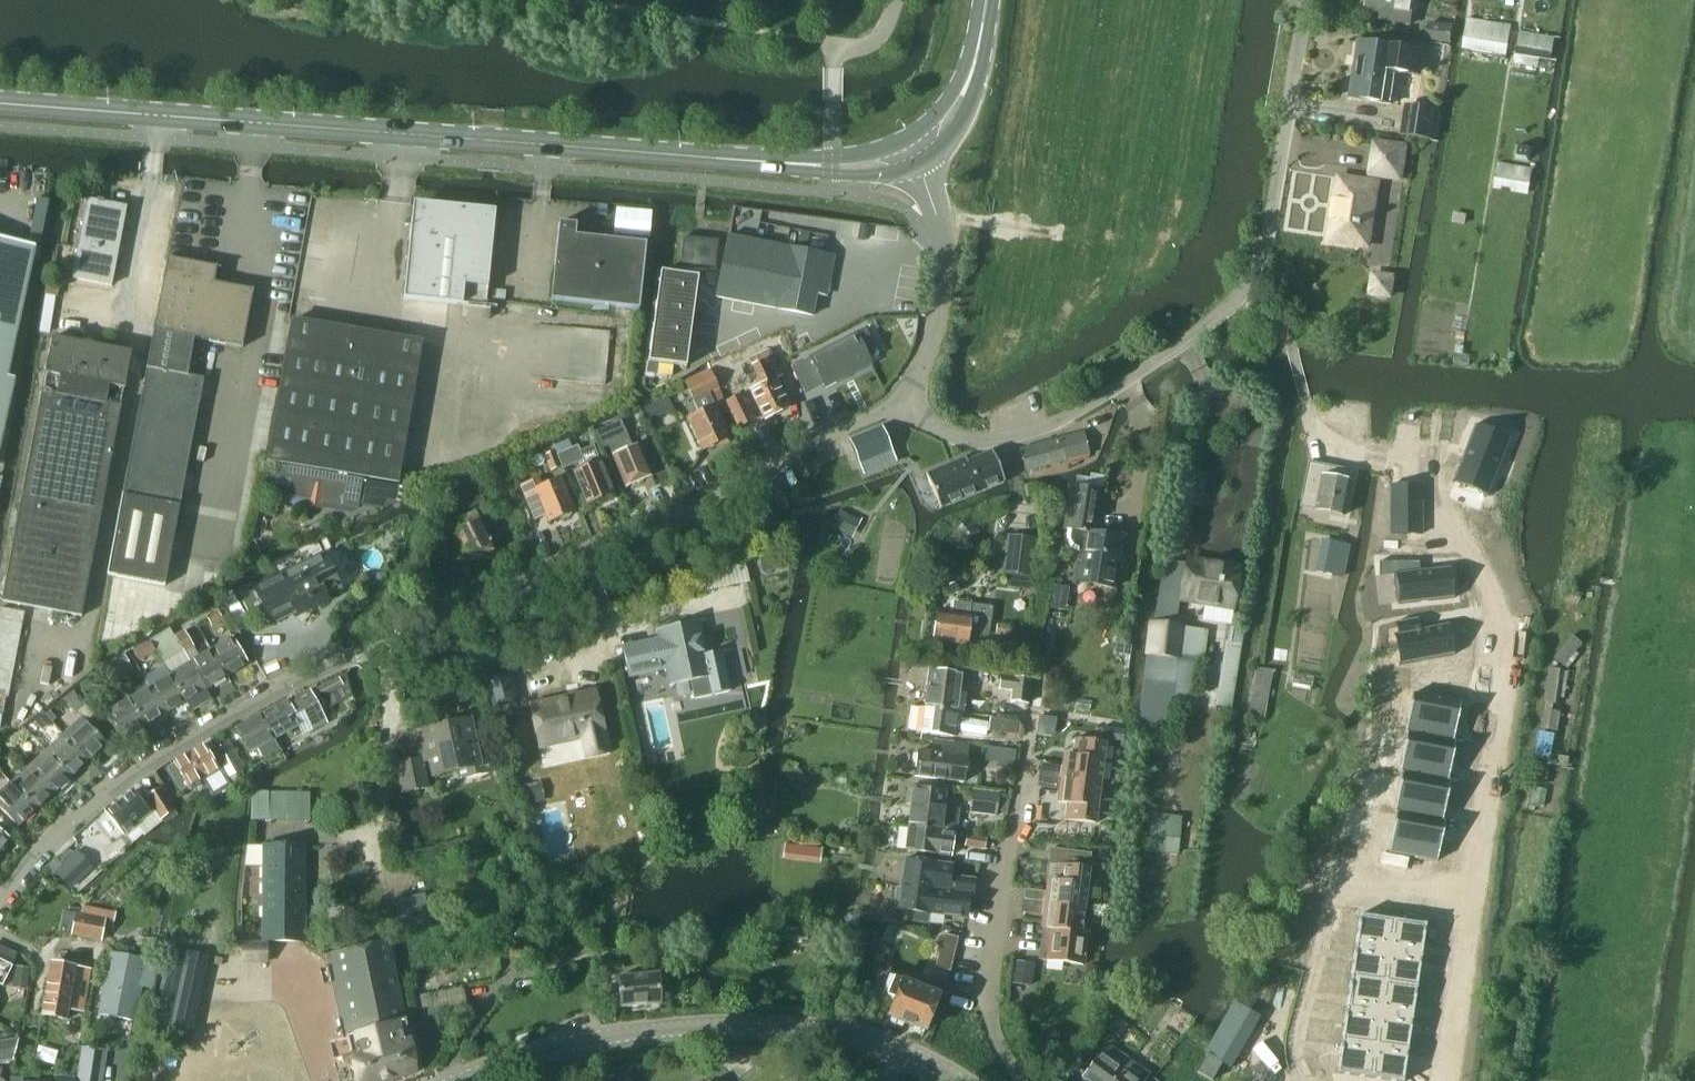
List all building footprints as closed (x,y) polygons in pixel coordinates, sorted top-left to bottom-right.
[(1380,13),(1379,16),(1388,17),(1387,21),(1411,25),(1415,0),(1366,0),(1364,11),(1380,13)] [(1506,53),(1511,26),(1467,19),(1462,45),(1506,53)] [(1428,22),(1426,37),(1425,40),(1450,44),(1453,26),(1428,22)] [(1550,60),(1554,38),(1519,32),(1515,54),(1550,60)] [(1413,75),(1416,50),(1360,42),(1357,56),(1362,57),(1361,66),(1358,65),(1358,66),(1361,67),(1356,98),(1351,98),(1351,99),(1391,105),(1391,104),(1389,103),(1394,72),(1413,75)] [(1402,111),(1398,136),(1429,140),(1433,141),(1437,110),(1403,104),(1402,111)] [(1400,178),(1404,148),(1373,143),(1368,174),(1400,178)] [(1528,192),(1532,170),(1497,164),(1493,185),(1528,192)] [(1366,247),(1376,184),(1342,179),(1338,208),(1334,207),(1329,241),(1366,247)] [(109,285),(125,207),(85,199),(70,277),(109,285)] [(410,218),(402,297),(494,307),(494,306),(483,305),(494,210),(478,208),(478,210),(418,203),(416,219),(410,218)] [(558,223),(550,301),(638,310),(645,243),(580,237),(581,225),(558,223)] [(727,236),(715,298),(810,315),(822,254),(727,236)] [(12,355),(36,246),(0,238),(0,352),(12,355)] [(713,272),(716,242),(682,238),(679,269),(713,272)] [(151,328),(120,495),(107,574),(164,585),(180,506),(203,378),(187,375),(194,338),(242,347),(252,289),(220,283),(223,268),(216,266),(165,257),(151,328)] [(659,270),(647,362),(649,362),(686,367),(698,275),(664,271),(659,270)] [(337,472),(353,475),(403,484),(409,485),(410,477),(399,475),(422,342),(292,320),(267,460),(276,461),(337,472)] [(807,384),(818,378),(823,388),(869,365),(854,335),(797,363),(807,384)] [(16,512),(0,599),(0,600),(80,615),(97,527),(113,439),(129,351),(49,336),(32,424),(16,512)] [(762,419),(787,408),(774,380),(781,377),(769,351),(748,360),(760,386),(749,391),(762,419)] [(16,379),(8,377),(12,355),(0,352),(0,452),(16,379)] [(712,363),(715,371),(732,364),(728,356),(712,363)] [(692,400),(714,389),(707,374),(684,384),(692,400)] [(741,393),(724,401),(737,428),(754,420),(741,393)] [(699,451),(727,438),(711,406),(684,419),(699,451)] [(623,487),(649,477),(637,445),(630,448),(619,421),(593,432),(600,449),(606,446),(623,487)] [(880,427),(848,439),(863,474),(894,462),(880,427)] [(1474,428),(1453,484),(1485,497),(1490,498),(1511,441),(1474,428)] [(1015,469),(1054,459),(1078,453),(1073,431),(1010,448),(1015,469)] [(577,446),(556,454),(558,459),(561,466),(561,468),(580,461),(583,468),(572,473),(584,504),(585,507),(614,496),(593,446),(580,451),(577,446)] [(555,450),(543,455),(549,471),(561,466),(558,459),(556,454),(555,450)] [(965,459),(926,475),(939,508),(1003,482),(991,451),(966,461),(965,459)] [(666,471),(658,452),(649,456),(654,467),(655,467),(658,474),(666,471)] [(276,461),(271,494),(357,507),(357,505),(381,508),(402,497),(403,484),(353,475),(337,472),(276,461)] [(1342,515),(1351,471),(1308,462),(1301,495),(1316,498),(1314,510),(1342,515)] [(533,519),(543,515),(546,522),(572,511),(559,480),(541,488),(537,479),(519,486),(533,519)] [(1077,551),(1082,551),(1080,564),(1076,563),(1073,582),(1112,588),(1120,537),(1094,533),(1095,527),(1093,525),(1099,488),(1073,483),(1065,535),(1065,539),(1065,542),(1067,545),(1070,548),(1074,550),(1077,551)] [(1392,483),(1390,524),(1420,525),(1422,484),(1392,483)] [(462,512),(484,501),(476,486),(454,497),(462,512)] [(468,563),(491,551),(473,511),(454,520),(459,531),(454,533),(468,563)] [(1002,571),(1008,572),(1007,583),(1022,584),(1023,574),(1029,575),(1034,537),(1007,534),(1002,571)] [(1323,546),(1316,583),(1334,587),(1341,549),(1323,546)] [(322,596),(337,589),(320,554),(277,574),(284,590),(283,591),(294,614),(324,600),(322,596)] [(1239,569),(1219,565),(1218,568),(1208,566),(1209,564),(1185,560),(1179,598),(1232,607),(1239,569)] [(1467,576),(1407,577),(1407,608),(1468,607),(1467,576)] [(937,611),(933,640),(986,647),(988,629),(989,629),(992,606),(974,603),(971,600),(954,597),(950,600),(949,612),(937,611)] [(1137,737),(1140,737),(1169,740),(1172,704),(1191,706),(1195,661),(1201,662),(1204,630),(1184,628),(1184,624),(1159,622),(1161,604),(1149,603),(1137,737)] [(24,612),(0,608),(0,717),(1,718),(5,697),(8,697),(24,612)] [(205,616),(210,626),(222,620),(217,610),(205,616)] [(670,683),(690,678),(693,698),(730,690),(722,650),(703,654),(695,618),(656,627),(659,638),(620,647),(627,674),(666,665),(670,683)] [(1009,637),(1011,626),(996,624),(995,635),(1009,637)] [(1227,641),(1240,644),(1242,630),(1229,627),(1227,641)] [(1407,627),(1406,657),(1464,659),(1465,628),(1407,627)] [(148,640),(156,652),(163,663),(182,651),(174,636),(169,628),(148,640)] [(184,630),(174,636),(182,651),(184,653),(194,647),(184,630)] [(1564,668),(1583,645),(1571,635),(1552,659),(1564,668)] [(209,655),(221,675),(242,663),(227,638),(206,650),(209,655)] [(138,662),(156,652),(148,640),(131,649),(138,662)] [(185,662),(200,688),(221,675),(209,655),(206,650),(185,662)] [(111,669),(115,677),(131,670),(127,661),(111,669)] [(160,667),(180,700),(200,688),(185,662),(167,673),(162,666),(160,667)] [(141,681),(159,712),(180,700),(160,667),(143,677),(144,680),(141,681)] [(928,668),(923,709),(956,713),(961,673),(928,668)] [(1272,671),(1255,668),(1247,718),(1263,721),(1272,671)] [(492,706),(516,700),(507,670),(484,677),(492,706)] [(337,675),(305,693),(312,706),(344,689),(337,675)] [(1000,676),(999,688),(1012,690),(1010,701),(1028,703),(1031,681),(1031,679),(1000,675),(1000,676)] [(124,699),(139,724),(159,712),(141,681),(132,687),(135,692),(124,699)] [(585,757),(608,752),(593,691),(529,706),(538,746),(580,736),(585,757)] [(1406,692),(1400,732),(1403,732),(1449,739),(1455,699),(1406,692)] [(60,702),(75,718),(78,715),(82,719),(88,714),(71,693),(60,702)] [(258,714),(277,750),(279,749),(273,737),(286,730),(289,735),(293,732),(291,728),(295,726),(300,735),(321,724),(312,706),(305,693),(284,704),(282,701),(258,714)] [(118,737),(139,724),(124,699),(103,711),(118,737)] [(923,709),(920,732),(952,736),(955,713),(956,713),(923,709)] [(1548,709),(1536,725),(1544,732),(1557,716),(1548,709)] [(33,720),(34,722),(42,730),(51,722),(52,721),(43,711),(33,720)] [(243,753),(255,747),(261,758),(277,750),(258,714),(231,729),(243,753)] [(60,733),(84,759),(101,743),(77,717),(60,733)] [(991,717),(989,734),(1004,735),(1006,718),(991,717)] [(420,756),(394,762),(402,793),(427,787),(421,760),(430,758),(434,775),(459,769),(461,780),(492,774),(488,750),(476,753),(468,719),(430,728),(431,732),(424,733),(426,744),(418,746),(420,756)] [(807,737),(809,730),(804,725),(797,727),(796,734),(801,739),(807,737)] [(15,737),(20,744),(30,736),(24,729),(15,737)] [(1403,732),(1397,772),(1400,772),(1446,779),(1452,739),(1449,739),(1403,732)] [(44,749),(67,775),(84,759),(60,733),(44,749)] [(1063,752),(1060,778),(1100,784),(1105,741),(1073,737),(1071,753),(1063,752)] [(224,743),(209,751),(218,768),(218,767),(224,777),(226,780),(243,770),(228,741),(224,743)] [(917,752),(914,776),(946,780),(962,782),(967,747),(951,744),(932,741),(930,753),(917,752)] [(170,765),(166,768),(179,791),(184,788),(190,784),(193,789),(197,786),(195,782),(201,778),(212,797),(230,787),(226,780),(224,777),(218,767),(218,768),(216,769),(203,745),(199,748),(170,765)] [(1004,748),(1000,769),(1011,771),(1013,761),(1016,762),(1018,751),(1004,748)] [(26,766),(50,791),(67,775),(44,749),(26,766)] [(8,782),(32,808),(50,791),(26,766),(8,782)] [(1400,772),(1394,812),(1397,812),(1443,819),(1449,779),(1446,779),(1400,772)] [(1060,778),(1057,802),(1066,803),(1064,819),(1095,823),(1100,784),(1060,778)] [(32,808),(8,782),(0,790),(0,810),(14,825),(32,808)] [(907,786),(904,802),(910,803),(907,827),(952,833),(956,808),(945,807),(946,791),(907,786)] [(157,820),(158,819),(171,812),(157,789),(143,797),(157,820)] [(970,790),(967,812),(994,816),(995,806),(998,806),(1000,794),(997,794),(970,790)] [(305,793),(265,792),(264,821),(305,821),(305,793)] [(119,835),(131,825),(139,836),(157,821),(149,811),(145,814),(128,793),(102,814),(119,835)] [(1397,812),(1392,851),(1440,859),(1446,819),(1443,819),(1397,812)] [(1023,832),(1049,836),(1051,822),(1025,818),(1023,832)] [(907,827),(904,850),(936,854),(949,856),(952,833),(907,827)] [(965,834),(963,845),(982,849),(983,849),(985,838),(965,834)] [(63,853),(87,875),(99,862),(91,854),(95,848),(87,840),(82,846),(76,840),(63,853)] [(302,846),(260,846),(260,940),(301,940),(302,846)] [(1047,878),(1044,905),(1083,910),(1089,867),(1090,853),(1050,849),(1047,878)] [(903,859),(900,885),(971,894),(975,880),(974,880),(957,878),(957,880),(933,877),(935,863),(903,859)] [(897,910),(896,911),(907,912),(906,922),(928,924),(930,909),(965,913),(967,894),(971,895),(971,894),(900,885),(897,910)] [(399,927),(430,921),(425,894),(394,900),(399,927)] [(1044,905),(1041,928),(1050,929),(1049,943),(1044,943),(1042,960),(1083,965),(1087,932),(1081,930),(1083,910),(1044,905)] [(59,923),(58,933),(68,935),(96,940),(100,920),(72,915),(61,913),(61,917),(59,923)] [(1355,916),(1352,948),(1385,952),(1388,920),(1355,916)] [(1388,920),(1385,952),(1418,955),(1422,924),(1388,920)] [(339,1034),(350,1080),(367,1080),(407,1070),(400,1023),(382,938),(332,949),(321,952),(331,997),(339,1034)] [(241,967),(241,962),(263,963),(264,943),(239,943),(238,942),(226,942),(226,967),(241,967)] [(526,958),(528,946),(513,944),(511,956),(526,958)] [(77,955),(86,960),(90,952),(81,947),(77,955)] [(1352,948),(1349,980),(1382,983),(1385,952),(1352,948)] [(96,950),(86,1012),(117,1017),(123,982),(137,985),(141,958),(96,950)] [(1385,952),(1382,983),(1414,987),(1418,955),(1385,952)] [(9,966),(0,962),(0,983),(9,966)] [(937,962),(935,972),(947,975),(949,964),(937,962)] [(46,987),(41,1016),(63,1020),(65,1008),(83,1012),(90,972),(72,969),(53,965),(49,987),(46,987)] [(14,966),(12,988),(28,989),(30,967),(14,966)] [(484,986),(482,971),(469,974),(472,988),(484,986)] [(618,977),(620,1008),(657,1005),(655,975),(618,977)] [(1349,980),(1345,1011),(1378,1015),(1382,983),(1349,980)] [(902,981),(888,1016),(923,1030),(937,995),(902,981)] [(1382,983),(1378,1015),(1411,1018),(1414,987),(1382,983)] [(453,990),(419,996),(423,1016),(436,1014),(455,1010),(457,1010),(468,1008),(467,1005),(464,988),(453,990)] [(1210,1044),(1205,1053),(1207,1054),(1196,1073),(1211,1080),(1221,1063),(1229,1068),(1258,1018),(1233,1004),(1210,1044)] [(1345,1011),(1342,1043),(1374,1045),(1378,1015),(1345,1011)] [(1378,1015),(1374,1045),(1407,1048),(1411,1018),(1378,1015)] [(1028,1046),(1032,1051),(1041,1051),(1045,1047),(1046,1040),(1042,1036),(1034,1035),(1029,1040),(1028,1046)] [(1079,1080),(1123,1080),(1133,1068),(1121,1059),(1091,1036),(1082,1049),(1065,1071),(1079,1080)] [(11,1060),(17,1040),(0,1043),(0,1062),(11,1060)] [(1342,1043),(1339,1075),(1372,1078),(1374,1045),(1342,1043)] [(1374,1045),(1372,1078),(1405,1080),(1407,1048),(1374,1045)] [(107,1052),(107,1051),(81,1047),(76,1076),(75,1080),(102,1080),(107,1052)] [(1163,1068),(1173,1075),(1180,1065),(1170,1058),(1163,1068)]
